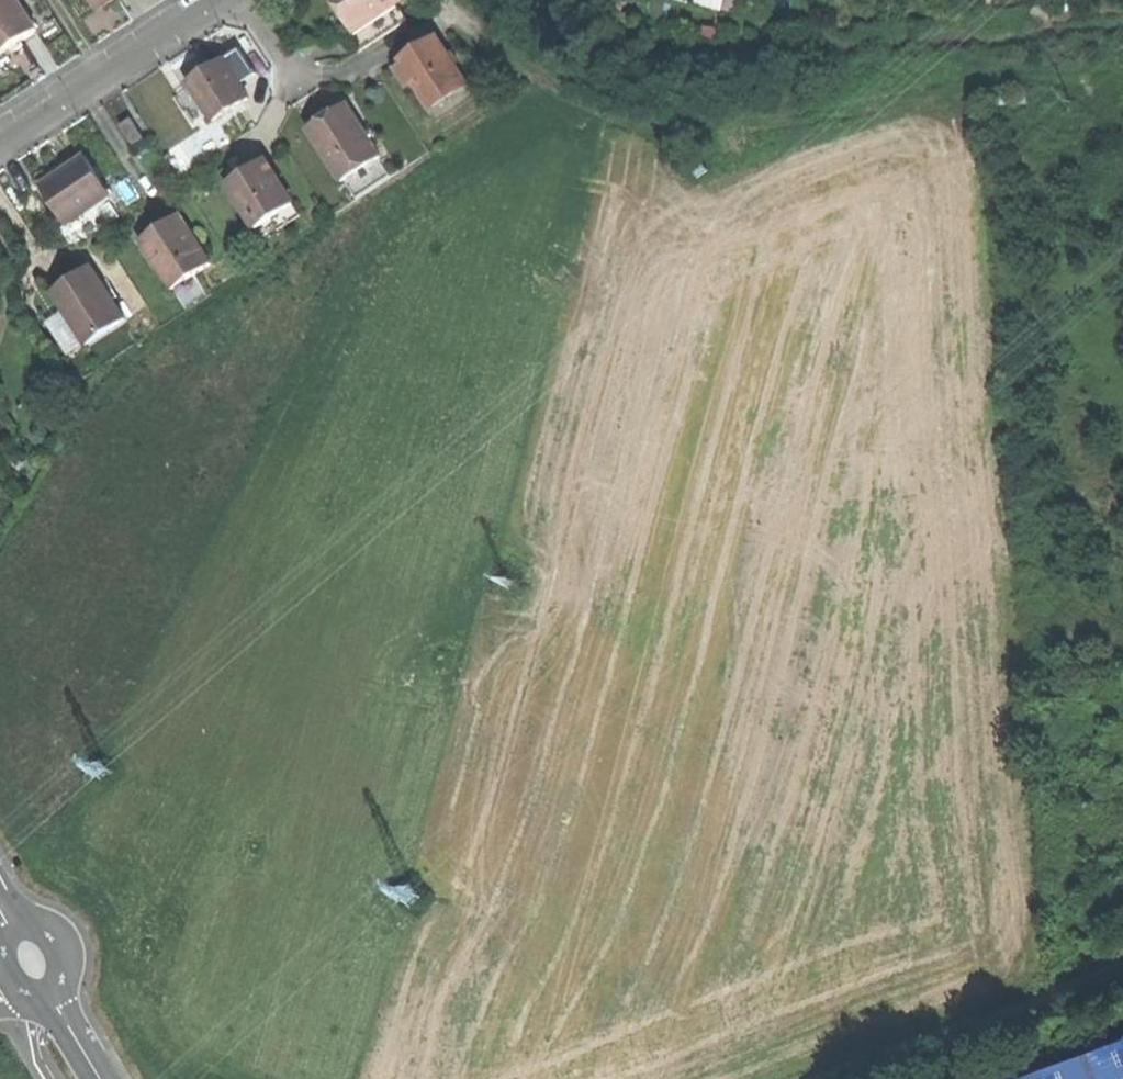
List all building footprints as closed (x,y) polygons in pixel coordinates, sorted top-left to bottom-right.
[(17,42),(37,29),(18,0),(0,0),(0,53),(17,42)] [(352,29),(353,31),(396,3),(401,0),(333,0),(352,29)] [(407,19),(396,3),(353,31),(352,29),(346,34),(357,51),(407,19)] [(403,63),(396,68),(408,87),(416,82),(432,108),(468,84),(438,37),(421,48),(401,60),(403,63)] [(207,70),(188,81),(193,88),(210,114),(214,121),(250,98),(224,58),(207,70)] [(195,124),(210,114),(193,88),(178,98),(195,124)] [(330,121),(312,133),(343,181),(382,156),(351,108),(330,121)] [(132,118),(121,125),(133,145),(144,138),(132,118)] [(112,195),(86,156),(65,170),(41,185),(67,224),(112,195)] [(270,219),(293,204),(264,159),(246,171),(227,183),(256,228),(270,219)] [(699,177),(712,168),(706,161),(694,170),(699,177)] [(270,219),(278,230),(301,215),(293,204),(270,219)] [(158,227),(139,239),(171,289),(211,264),(178,214),(158,227)] [(74,276),(50,292),(85,345),(125,319),(90,266),(74,276)] [(1016,1078),(1122,1078),(1122,1038),(1016,1078)]
